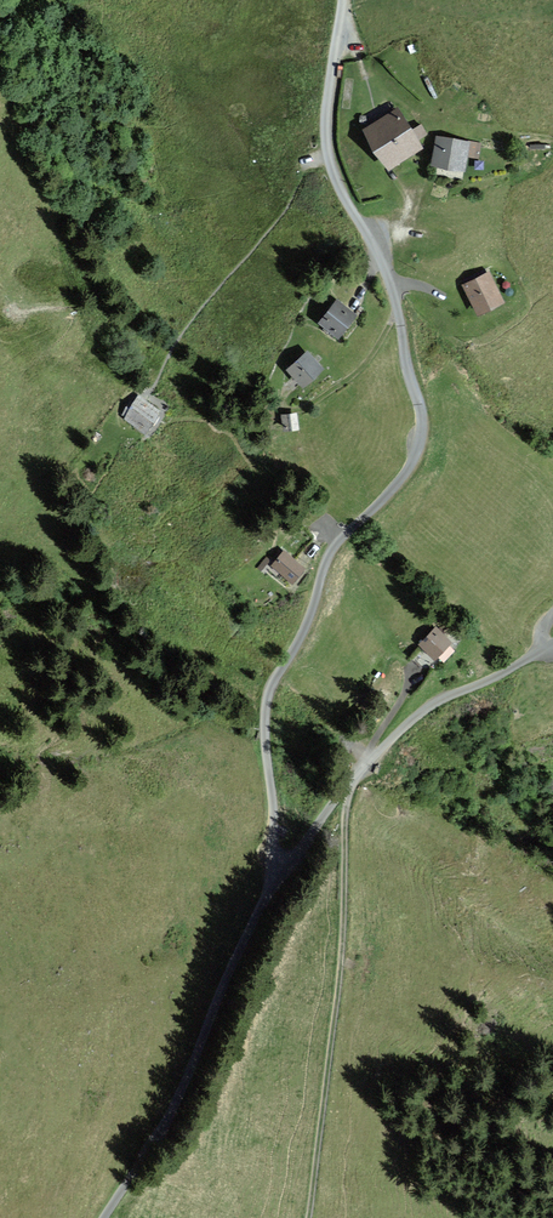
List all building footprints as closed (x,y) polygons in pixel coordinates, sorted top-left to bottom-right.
[(411,131),(397,109),(365,129),(389,168),(421,147),(416,140),(425,134),(420,126),(411,131)] [(477,143),(437,137),(433,165),(465,169),(467,156),(475,157),(477,143)] [(503,302),(489,272),(463,284),(478,314),(503,302)] [(355,314),(337,301),(321,322),(339,336),(355,314)] [(323,368),(308,352),(289,369),(304,386),(323,368)] [(157,410),(138,398),(126,417),(144,430),(157,410)] [(298,429),(296,414),(282,416),(284,431),(298,429)] [(304,569),(284,552),(273,565),(292,582),(304,569)] [(452,642),(436,627),(420,644),(436,659),(452,642)]
